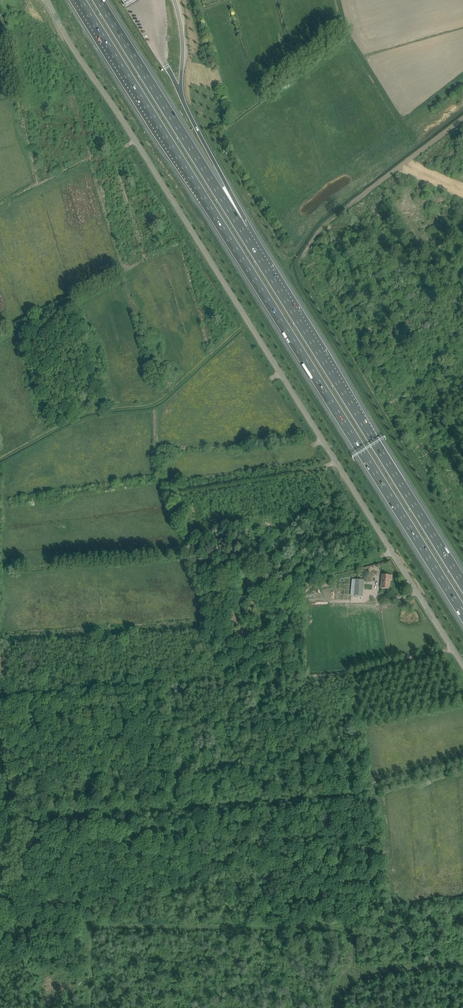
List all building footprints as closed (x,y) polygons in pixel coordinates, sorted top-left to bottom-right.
[(127,9),(130,7),(142,0),(121,0),(127,9)] [(392,575),(387,575),(382,574),(381,589),(384,589),(389,589),(390,580),(391,580),(392,575)] [(362,597),(364,580),(356,579),(356,580),(352,579),(351,595),(354,596),(362,597)]
